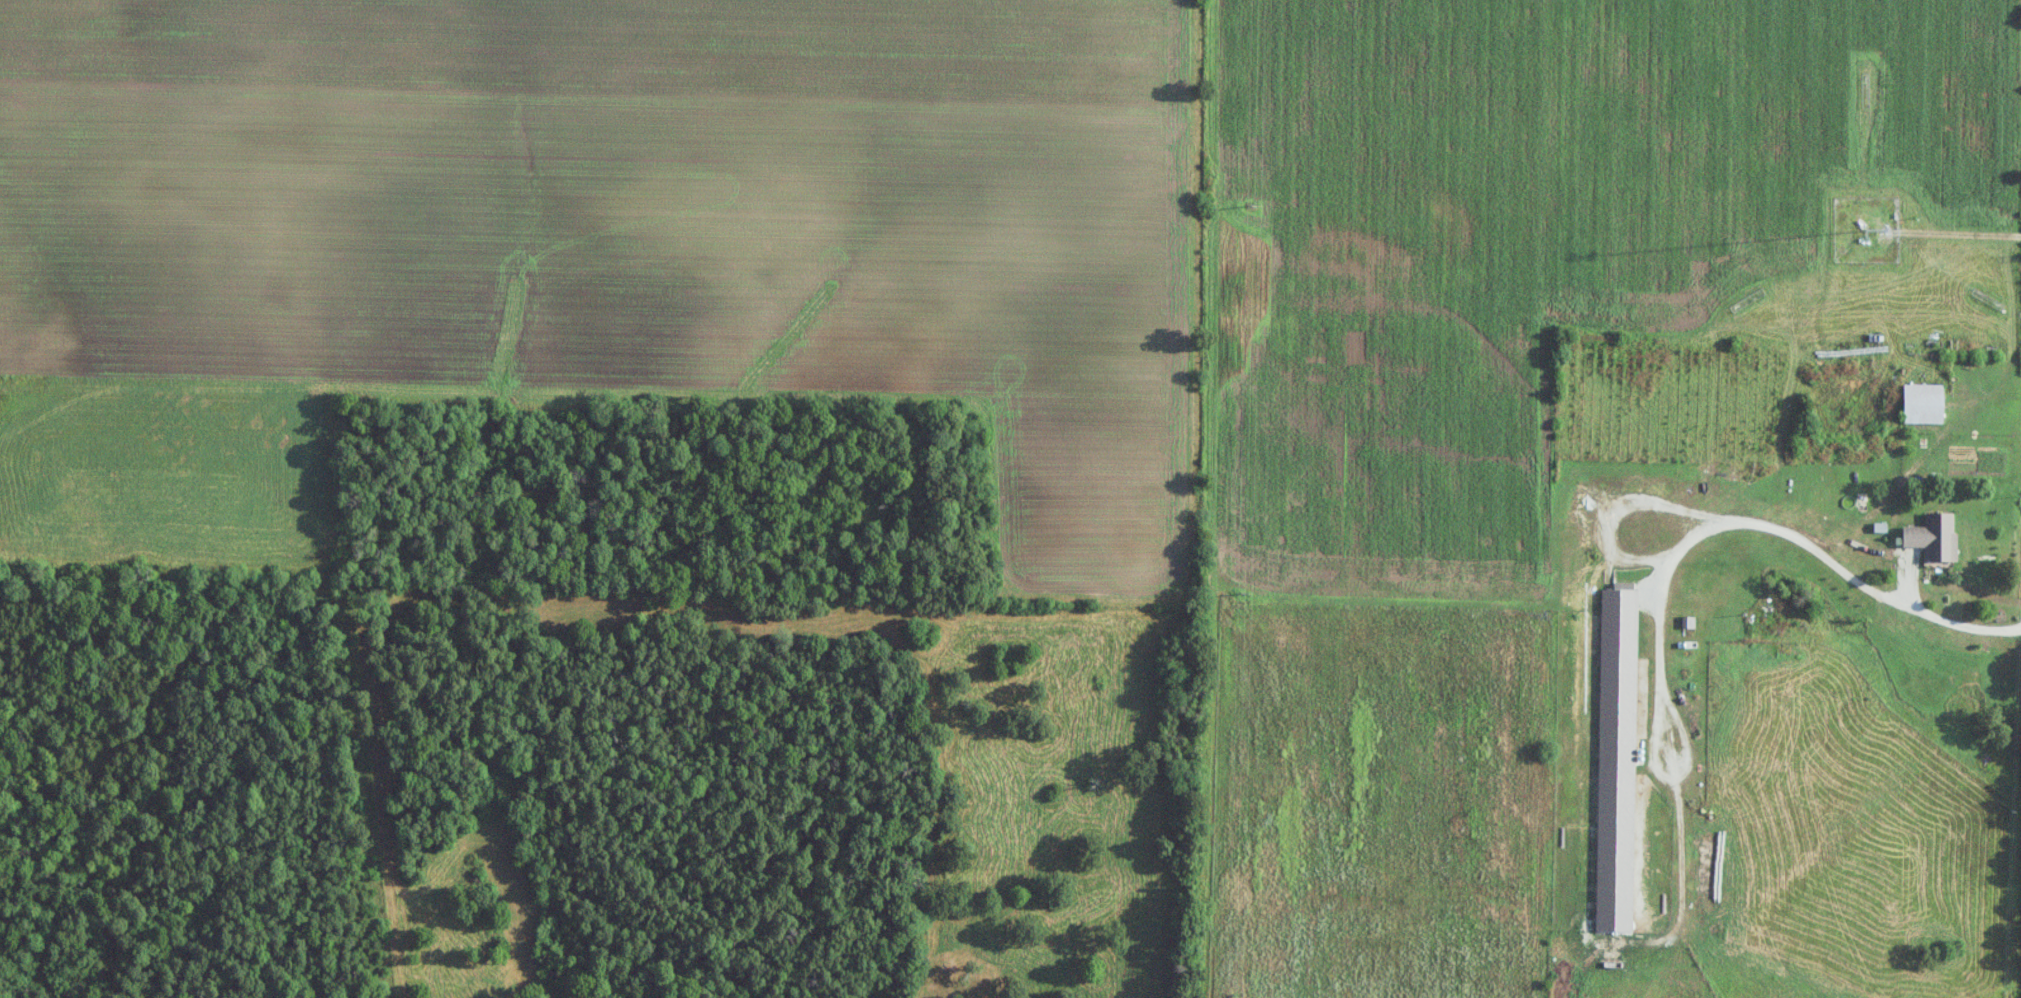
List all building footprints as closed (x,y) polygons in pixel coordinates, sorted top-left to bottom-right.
[(1905,422),(1945,422),(1945,384),(1905,384),(1905,422)] [(1957,512),(1928,512),(1928,526),(1904,526),(1904,546),(1928,546),(1928,560),(1957,560),(1957,512)]
